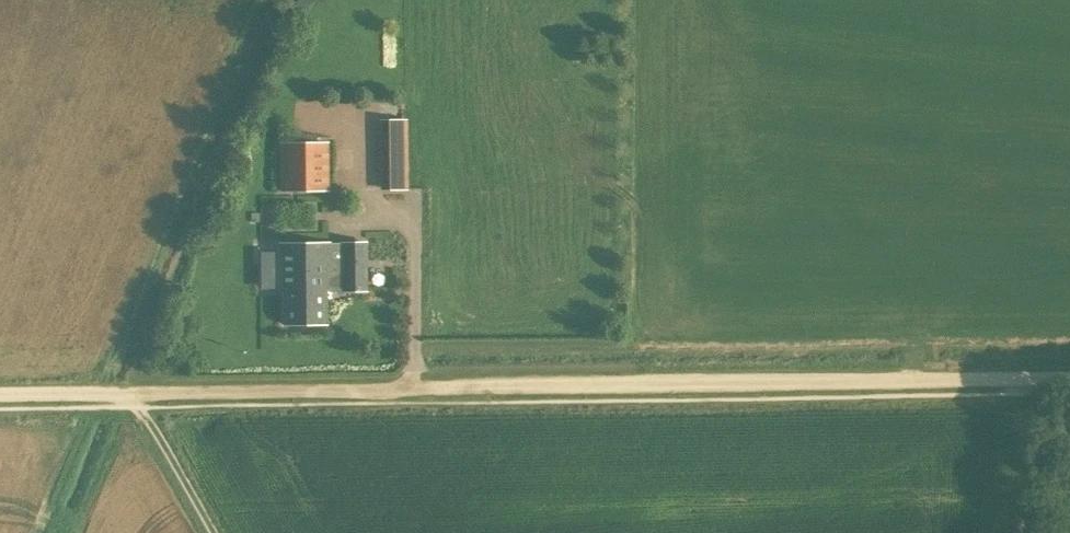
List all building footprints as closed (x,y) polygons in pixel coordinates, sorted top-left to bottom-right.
[(405,139),(379,139),(379,161),(405,161),(405,139)] [(279,142),(280,191),(329,191),(328,142),(279,142)] [(283,291),(283,324),(327,324),(327,292),(367,291),(366,241),(341,241),(341,277),(327,277),(327,244),(279,244),(279,291),(283,291)]
